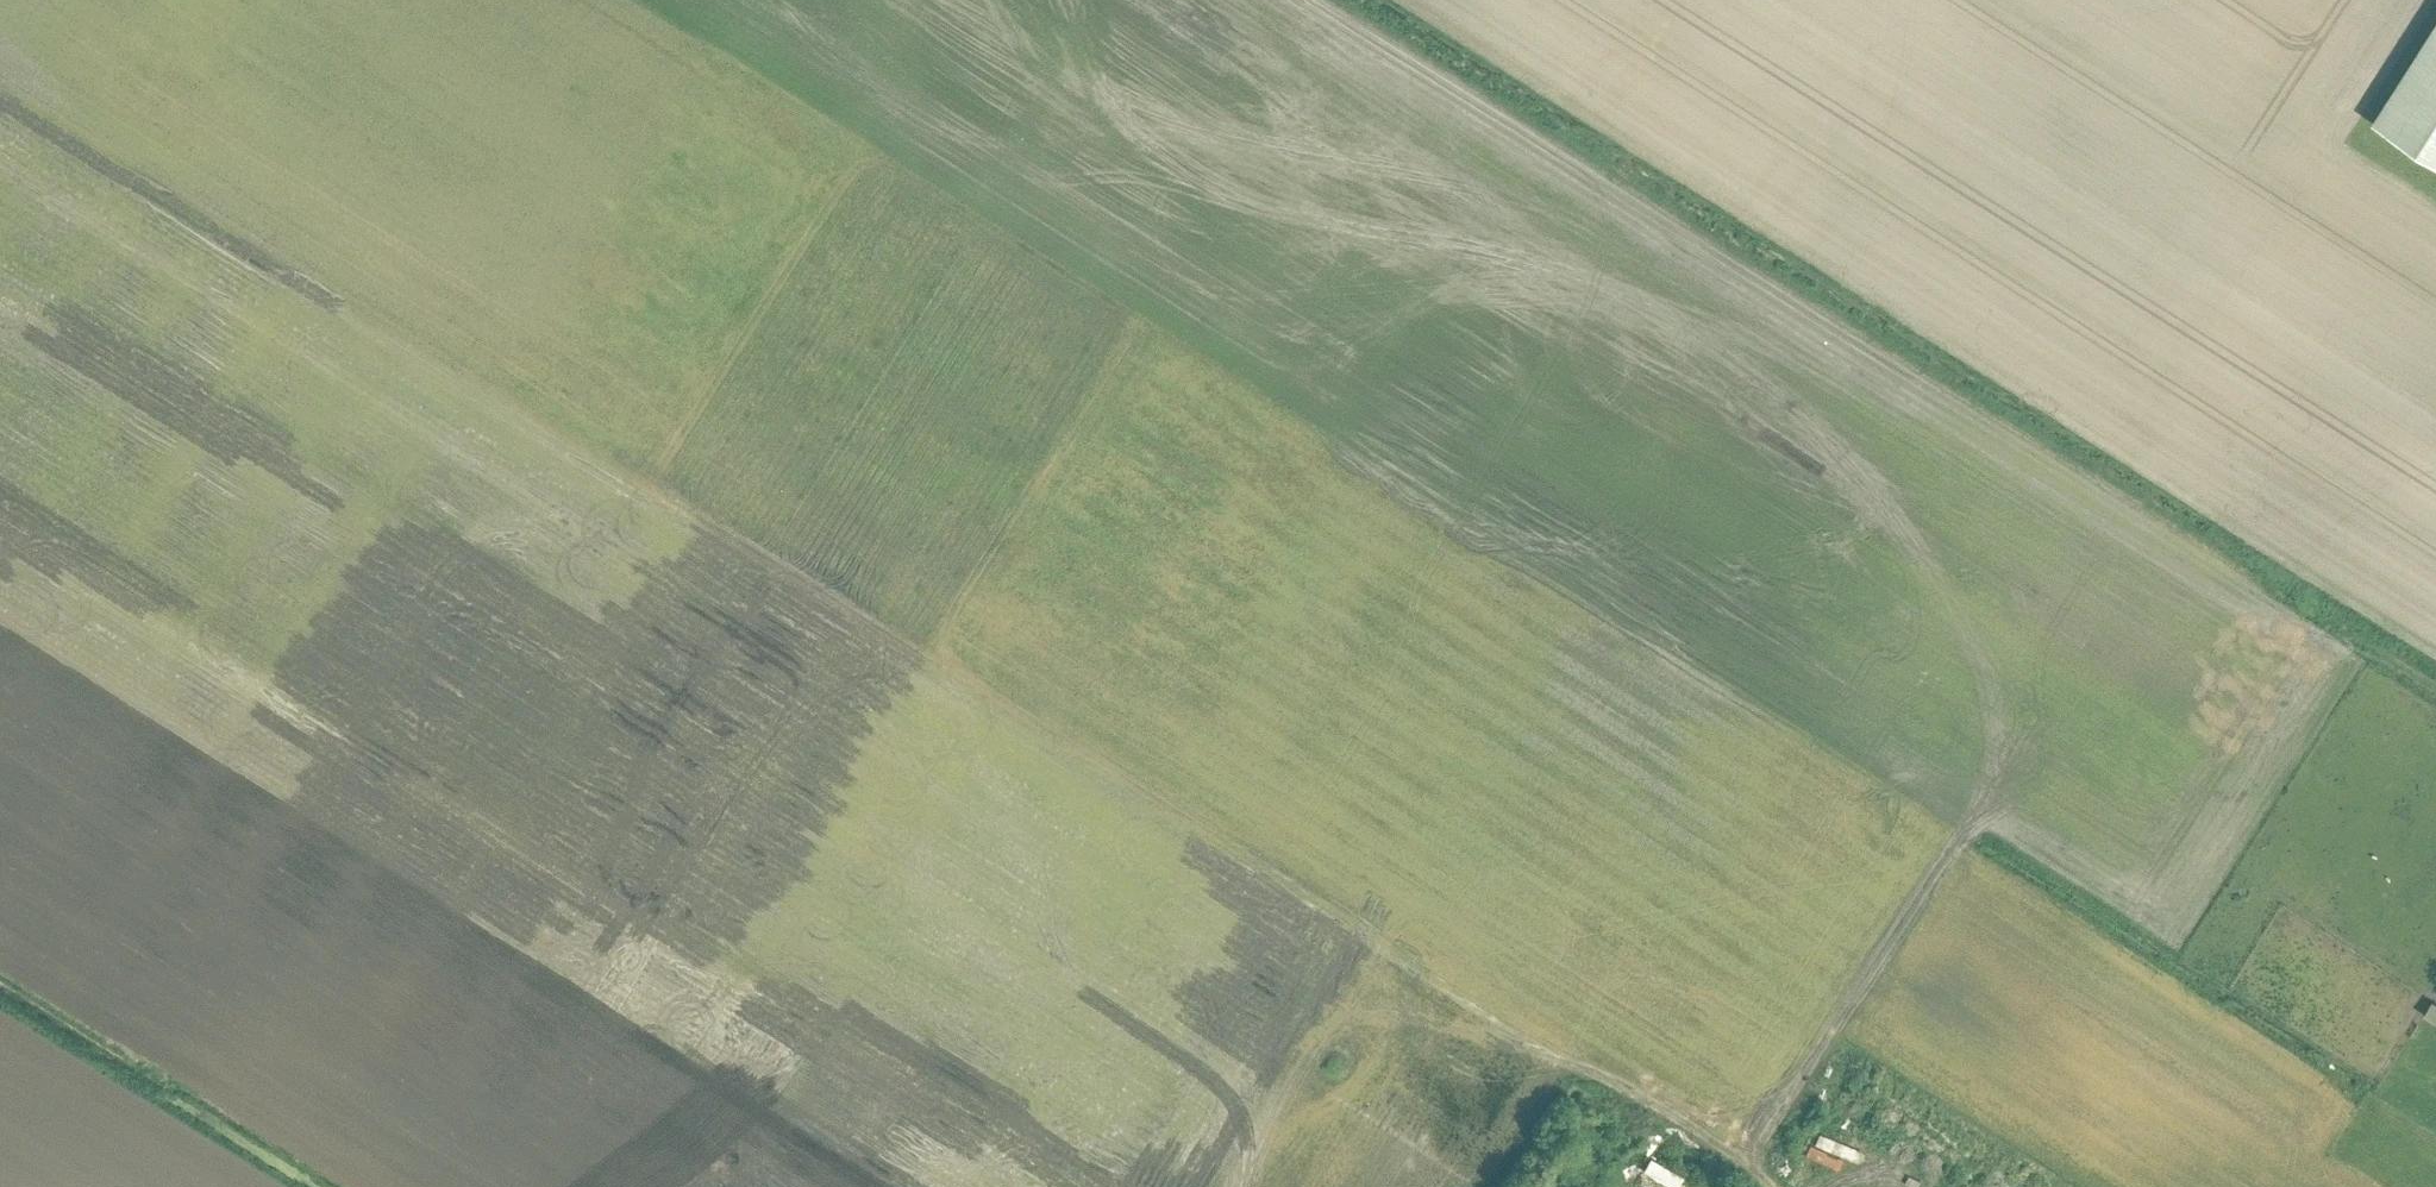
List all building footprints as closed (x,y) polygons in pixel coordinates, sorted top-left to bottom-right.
[(2375,125),(2435,164),(2435,29),(2375,125)] [(1889,1122),(1870,1112),(1833,1186),(1857,1186),(1889,1122)]
